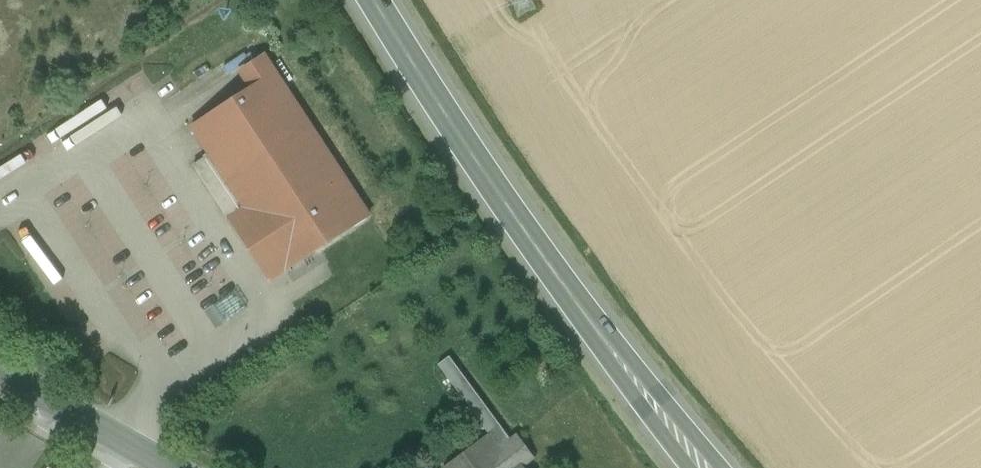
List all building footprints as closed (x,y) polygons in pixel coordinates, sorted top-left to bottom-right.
[(369,217),(263,55),(245,67),(256,84),(192,126),(211,155),(194,166),(242,239),(243,238),(252,251),(261,254),(271,247),(275,254),(271,256),(281,272),(285,270),(286,271),(369,217)] [(449,467),(520,467),(532,459),(516,437),(510,441),(449,357),(438,365),(489,436),(449,467)]
